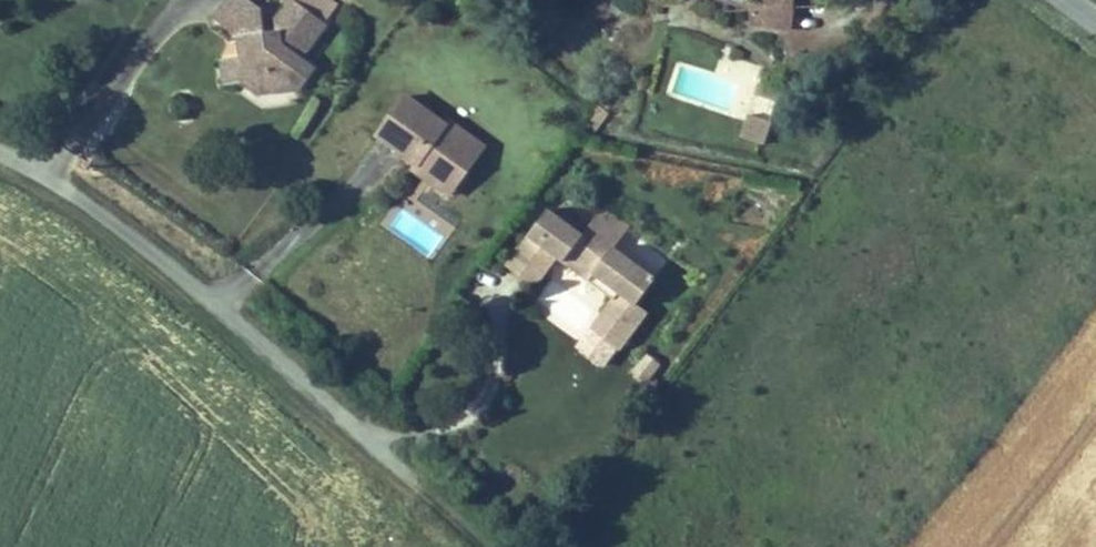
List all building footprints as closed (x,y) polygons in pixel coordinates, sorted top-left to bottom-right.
[(264,34),(261,10),(248,0),(227,0),(211,21),(236,39),(238,60),(219,62),(222,88),(240,87),(259,98),(298,92),(314,68),(302,61),(327,26),(325,25),(292,1),(290,0),(288,0),(264,34)] [(292,1),(325,25),(340,5),(333,0),(292,0),(292,1)] [(780,10),(763,11),(764,36),(805,34),(806,24),(806,11),(805,1),(804,0),(777,0),(780,10)] [(779,105),(783,93),(775,90),(771,102),(779,105)] [(793,110),(797,99),(797,98),(783,93),(779,105),(793,110)] [(478,156),(459,144),(466,135),(448,121),(445,125),(405,97),(377,136),(417,165),(418,165),(421,161),(456,186),(478,156)] [(764,146),(772,124),(749,117),(742,139),(764,146)] [(478,156),(484,148),(466,135),(459,144),(478,156)] [(456,186),(421,161),(418,165),(417,165),(413,170),(449,196),(456,186)] [(647,314),(637,307),(652,286),(647,282),(650,277),(613,251),(631,225),(603,206),(582,236),(547,211),(505,270),(535,291),(556,262),(610,300),(587,332),(619,354),(647,314)] [(646,355),(632,374),(647,385),(660,366),(646,355)]
